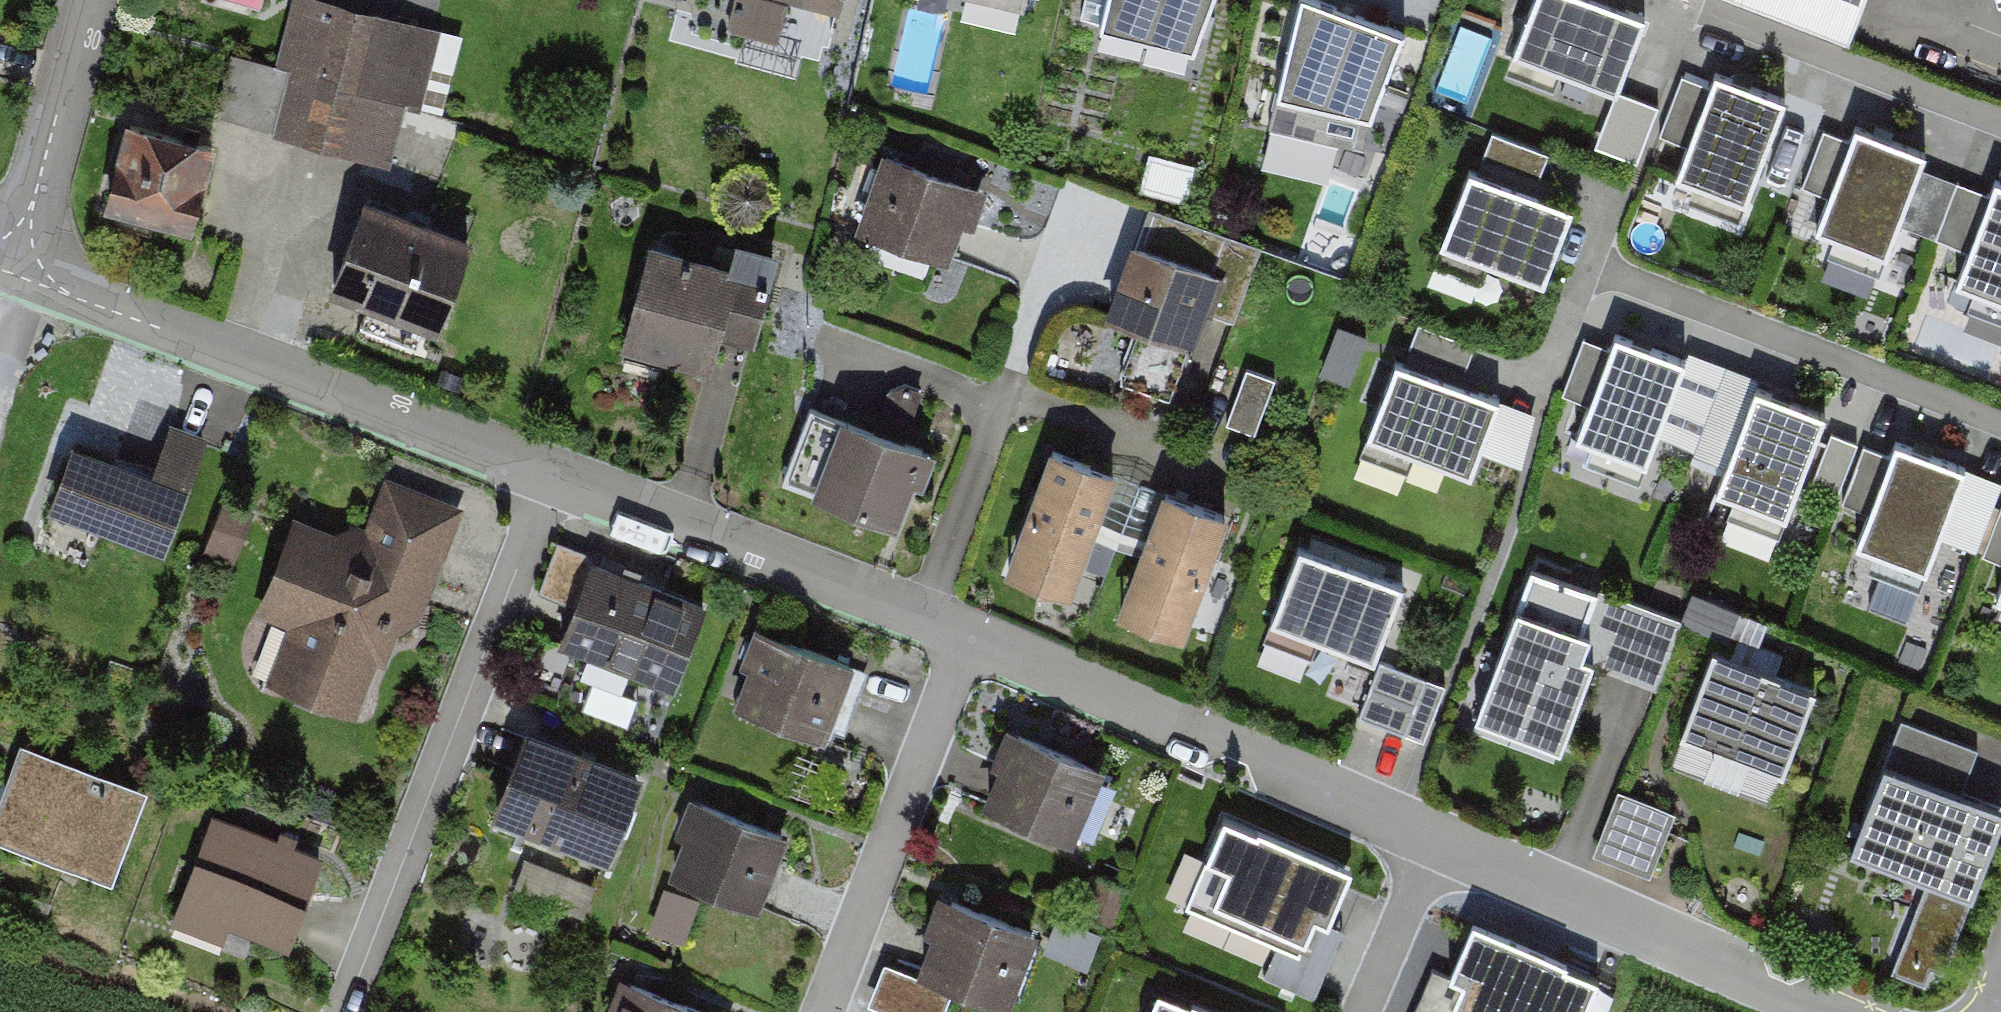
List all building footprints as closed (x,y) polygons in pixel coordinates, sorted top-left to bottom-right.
[(772,0),(736,0),(728,30),(776,42),(786,4),(772,0)] [(837,9),(839,0),(805,0),(837,9)] [(1098,28),(1195,49),(1212,0),(1105,0),(1098,28)] [(1318,0),(1299,0),(1275,95),(1371,116),(1403,33),(1318,0)] [(1599,0),(1534,0),(1514,52),(1616,91),(1644,17),(1599,0)] [(1852,43),(1868,0),(1737,0),(1852,43)] [(374,20),(333,9),(316,77),(287,69),(235,54),(217,115),(365,157),(384,100),(417,109),(437,32),(374,17),(374,20)] [(1791,111),(1712,81),(1667,197),(1747,227),(1791,111)] [(1656,105),(1629,95),(1608,152),(1635,162),(1656,105)] [(124,126),(99,220),(194,245),(219,151),(124,126)] [(1547,152),(1492,131),(1481,158),(1537,179),(1547,152)] [(1881,269),(1919,160),(1855,137),(1816,247),(1881,269)] [(975,193),(888,161),(859,240),(946,271),(975,193)] [(1566,217),(1468,179),(1438,255),(1536,293),(1566,217)] [(1996,187),(1956,299),(2000,314),(2000,189),(1996,187)] [(366,204),(335,285),(434,323),(465,243),(366,204)] [(1261,244),(1147,204),(1132,248),(1222,280),(1211,311),(1235,319),(1261,244)] [(652,250),(624,355),(704,377),(733,272),(652,250)] [(1183,357),(1211,277),(1131,250),(1103,330),(1183,357)] [(1474,344),(1418,323),(1408,349),(1464,370),(1474,344)] [(1365,337),(1340,328),(1323,373),(1348,383),(1365,337)] [(1593,394),(1612,341),(1587,332),(1568,386),(1593,394)] [(1646,464),(1682,364),(1619,341),(1582,441),(1646,464)] [(1470,474),(1498,399),(1396,360),(1367,435),(1470,474)] [(1274,379),(1246,369),(1226,423),(1254,433),(1274,379)] [(819,389),(785,475),(895,517),(928,431),(819,389)] [(1781,531),(1822,421),(1755,396),(1714,506),(1781,531)] [(72,452),(53,503),(163,544),(200,443),(169,431),(151,481),(72,452)] [(1919,575),(1960,474),(1900,450),(1859,551),(1919,575)] [(1053,451),(1016,553),(1074,574),(1111,472),(1053,451)] [(257,607),(298,516),(233,487),(203,553),(234,567),(223,592),(257,607)] [(296,684),(351,704),(372,649),(381,653),(411,574),(429,567),(450,513),(390,490),(371,540),(357,534),(351,549),(299,530),(283,571),(296,575),(282,613),(309,623),(301,646),(309,649),(296,684)] [(1225,515),(1165,493),(1127,593),(1187,615),(1225,515)] [(1373,659),(1403,584),(1300,546),(1271,620),(1373,659)] [(702,609),(594,566),(564,641),(672,683),(702,609)] [(1599,594),(1531,568),(1474,717),(1560,749),(1593,660),(1583,656),(1590,636),(1583,633),(1599,594)] [(1739,613),(1693,593),(1682,620),(1728,639),(1739,613)] [(1659,677),(1681,620),(1622,598),(1600,655),(1659,677)] [(768,631),(739,704),(820,736),(849,663),(768,631)] [(1814,688),(1712,650),(1681,734),(1782,772),(1814,688)] [(1443,684),(1380,660),(1358,716),(1421,740),(1443,684)] [(1900,718),(1850,850),(1927,880),(1892,971),(1925,983),(1931,967),(1943,972),(2000,819),(2000,805),(1962,791),(1979,748),(1900,718)] [(639,778),(526,735),(496,812),(609,856),(639,778)] [(1098,768),(1019,735),(990,804),(1068,837),(1098,768)] [(22,743),(0,798),(0,836),(116,881),(150,794),(22,743)] [(1674,812),(1618,790),(1593,853),(1650,875),(1674,812)] [(780,835),(700,805),(673,876),(754,906),(780,835)] [(1257,832),(1224,818),(1207,858),(1229,867),(1214,900),(1283,930),(1263,975),(1315,997),(1345,929),(1329,922),(1353,867),(1259,827),(1257,832)] [(323,860),(221,819),(182,915),(284,956),(323,860)] [(529,855),(518,891),(587,913),(598,877),(529,855)] [(950,901),(924,971),(1004,1001),(1030,931),(950,901)] [(1598,980),(1565,966),(1567,961),(1474,921),(1451,976),(1432,967),(1413,1011),(1556,1011),(1557,1009),(1564,1011),(1584,1011),(1598,980)] [(886,964),(871,1002),(897,1011),(941,1011),(950,988),(886,964)] [(630,985),(619,1011),(701,1011),(630,985)] [(1157,991),(1148,1011),(1220,1011),(1192,1000),(1189,1005),(1157,991)]
